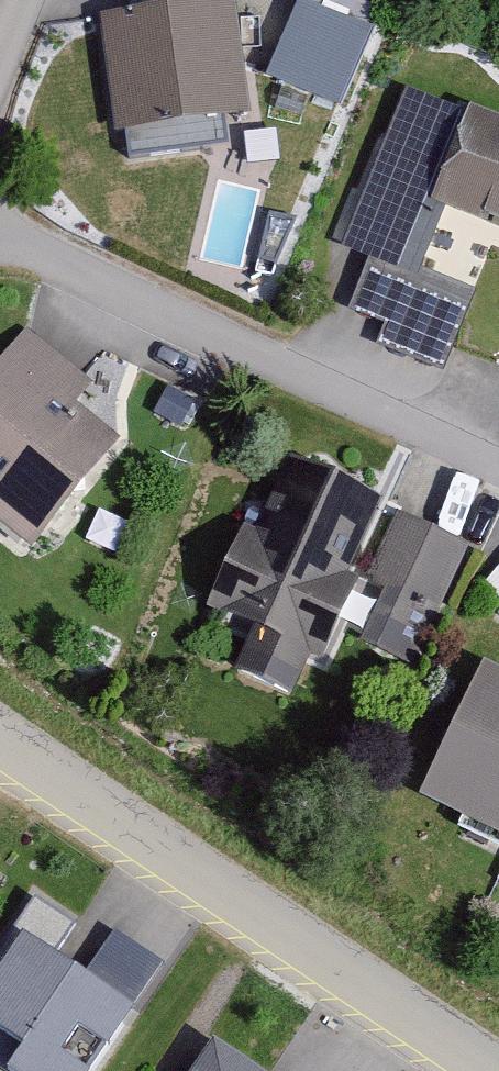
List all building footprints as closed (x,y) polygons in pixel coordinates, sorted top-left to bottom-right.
[(246,122),(230,9),(99,28),(115,141),(246,122)] [(366,41),(293,13),(265,86),(338,114),(366,41)] [(466,119),(429,212),(498,240),(498,131),(466,119)] [(20,336),(0,362),(0,528),(35,555),(136,425),(20,336)] [(200,396),(173,383),(155,421),(182,433),(200,396)] [(345,583),(381,510),(288,466),(253,538),(243,534),(205,614),(252,636),(233,676),(288,702),(307,663),(319,669),(357,589),(345,583)] [(465,556),(392,523),(364,585),(387,596),(376,621),(425,644),(465,556)] [(498,588),(498,556),(483,573),(498,588)] [(498,843),(498,682),(483,675),(420,805),(498,843)] [(17,1070),(89,1070),(133,1009),(24,933),(0,967),(0,1059),(17,1070)] [(218,1039),(195,1070),(263,1070),(218,1039)]
